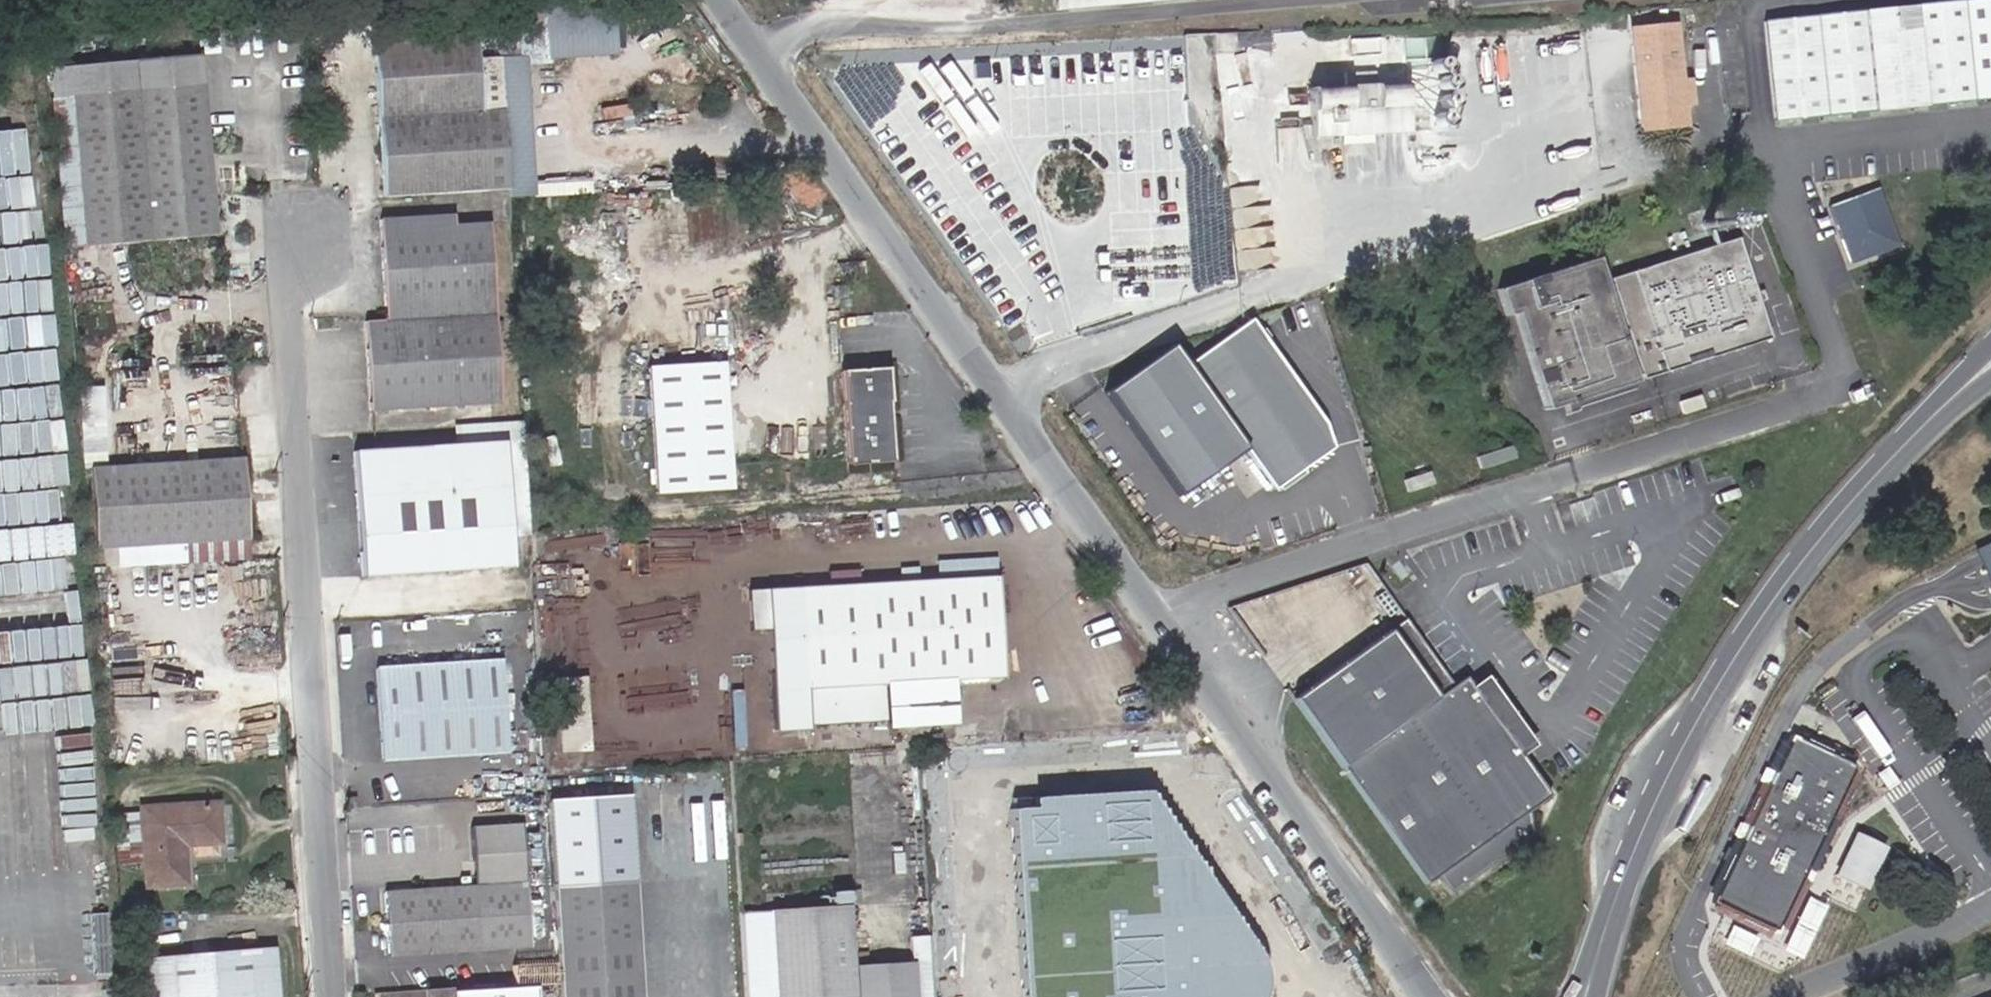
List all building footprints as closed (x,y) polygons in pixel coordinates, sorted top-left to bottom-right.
[(489,52),(515,50),(539,48),(536,0),(485,0),(488,50),(489,52)] [(539,48),(605,44),(602,0),(536,0),(539,48)] [(1763,20),(1774,121),(1990,99),(1990,0),(1953,0),(1763,20)] [(1679,81),(1673,25),(1629,30),(1640,129),(1684,124),(1682,104),(1679,81)] [(460,27),(358,34),(369,190),(498,181),(489,52),(488,50),(462,53),(460,27)] [(1256,46),(1255,32),(1244,32),(1244,47),(1256,46)] [(1274,53),(1273,32),(1255,32),(1256,46),(1256,50),(1260,49),(1260,53),(1274,53)] [(498,181),(499,191),(525,190),(515,50),(489,52),(498,181)] [(36,95),(48,247),(202,233),(187,52),(121,57),(124,87),(36,95)] [(34,64),(36,95),(124,87),(121,57),(34,64)] [(1690,103),(1687,81),(1679,81),(1682,104),(1690,103)] [(1406,123),(1404,84),(1309,89),(1312,138),(1377,134),(1376,124),(1406,123)] [(1407,133),(1406,123),(1376,124),(1377,134),(1407,133)] [(1893,234),(1876,188),(1828,206),(1850,264),(1886,250),(1893,234)] [(442,219),(440,209),(365,213),(373,315),(353,315),(359,404),(487,393),(482,327),(490,326),(489,315),(482,316),(474,216),(442,219)] [(1713,224),(1713,222),(1712,221),(1711,220),(1711,218),(1710,218),(1709,218),(1707,218),(1706,218),(1705,218),(1705,219),(1704,219),(1703,220),(1703,221),(1703,222),(1702,223),(1702,224),(1703,225),(1704,226),(1704,227),(1705,228),(1707,229),(1708,229),(1709,229),(1710,228),(1711,227),(1712,226),(1713,225),(1713,224)] [(1898,246),(1893,234),(1886,250),(1898,246)] [(1770,338),(1737,237),(1609,278),(1611,283),(1605,285),(1597,257),(1498,290),(1506,315),(1515,313),(1545,410),(1636,381),(1634,376),(1640,374),(1642,379),(1770,338)] [(1328,418),(1257,318),(1248,321),(1190,362),(1176,342),(1109,390),(1182,493),(1248,446),(1276,485),(1336,443),(1328,418)] [(720,365),(650,369),(658,494),(729,490),(720,365)] [(844,372),(851,469),(898,466),(890,368),(844,372)] [(490,441),(340,451),(349,576),(499,565),(490,441)] [(1480,468),(1515,458),(1511,445),(1476,456),(1480,468)] [(77,546),(106,544),(226,536),(228,536),(223,459),(72,469),(77,546)] [(1432,483),(1429,472),(1404,480),(1407,491),(1432,483)] [(106,544),(108,566),(229,558),(226,536),(106,544)] [(1990,577),(1990,542),(1980,546),(1990,577)] [(996,571),(744,589),(747,628),(765,626),(773,727),(807,723),(806,721),(885,715),(883,682),(1004,673),(996,571)] [(1293,699),(1427,885),(1438,877),(1451,895),(1533,836),(1529,811),(1550,795),(1518,750),(1475,691),(1465,677),(1453,685),(1405,618),(1293,699)] [(496,663),(372,673),(381,764),(504,754),(496,663)] [(553,677),(558,752),(588,750),(583,674),(553,677)] [(1475,691),(1518,750),(1529,742),(1486,683),(1475,691)] [(1776,935),(1854,767),(1790,736),(1711,904),(1776,935)] [(1023,996),(1267,996),(1268,995),(1269,978),(1265,962),(1257,948),(1150,792),(1011,801),(1023,996)] [(553,890),(636,885),(631,796),(548,801),(553,890)] [(216,800),(140,805),(146,881),(189,879),(186,854),(221,850),(216,800)] [(524,951),(517,833),(467,837),(470,891),(381,896),(383,921),(378,922),(376,924),(377,934),(379,935),(384,935),(386,960),(524,951)] [(1838,872),(1864,886),(1884,848),(1857,834),(1838,872)] [(560,996),(643,996),(636,885),(553,890),(560,996)] [(919,967),(859,970),(855,910),(742,917),(748,996),(920,996),(919,967)] [(146,960),(149,996),(278,996),(274,950),(146,960)] [(515,983),(556,983),(556,958),(516,957),(515,983)] [(525,988),(481,991),(481,996),(526,996),(525,988)]
